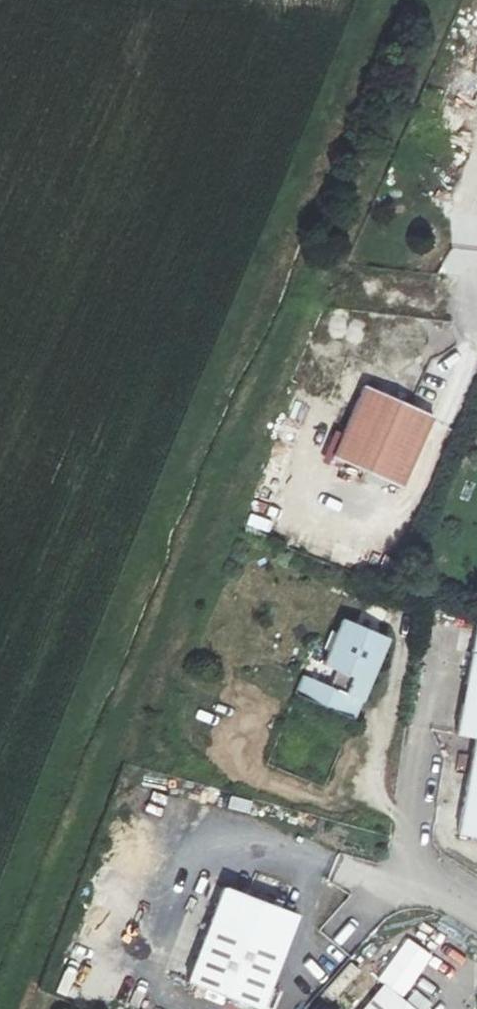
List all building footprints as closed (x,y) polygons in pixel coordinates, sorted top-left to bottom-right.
[(431,416),(363,385),(330,457),(399,488),(431,416)] [(310,681),(302,700),(347,718),(380,636),(336,618),(330,633),(323,651),(317,665),(330,670),(324,686),(310,681)] [(456,735),(474,738),(456,835),(476,839),(476,624),(456,735)] [(323,651),(330,633),(325,630),(317,648),(323,651)] [(302,700),(310,681),(298,675),(290,695),(302,700)] [(223,888),(188,983),(258,1008),(261,1008),(296,915),(223,888)] [(328,1003),(358,974),(349,966),(320,995),(328,1003)] [(382,984),(361,1008),(412,1008),(382,984)]
